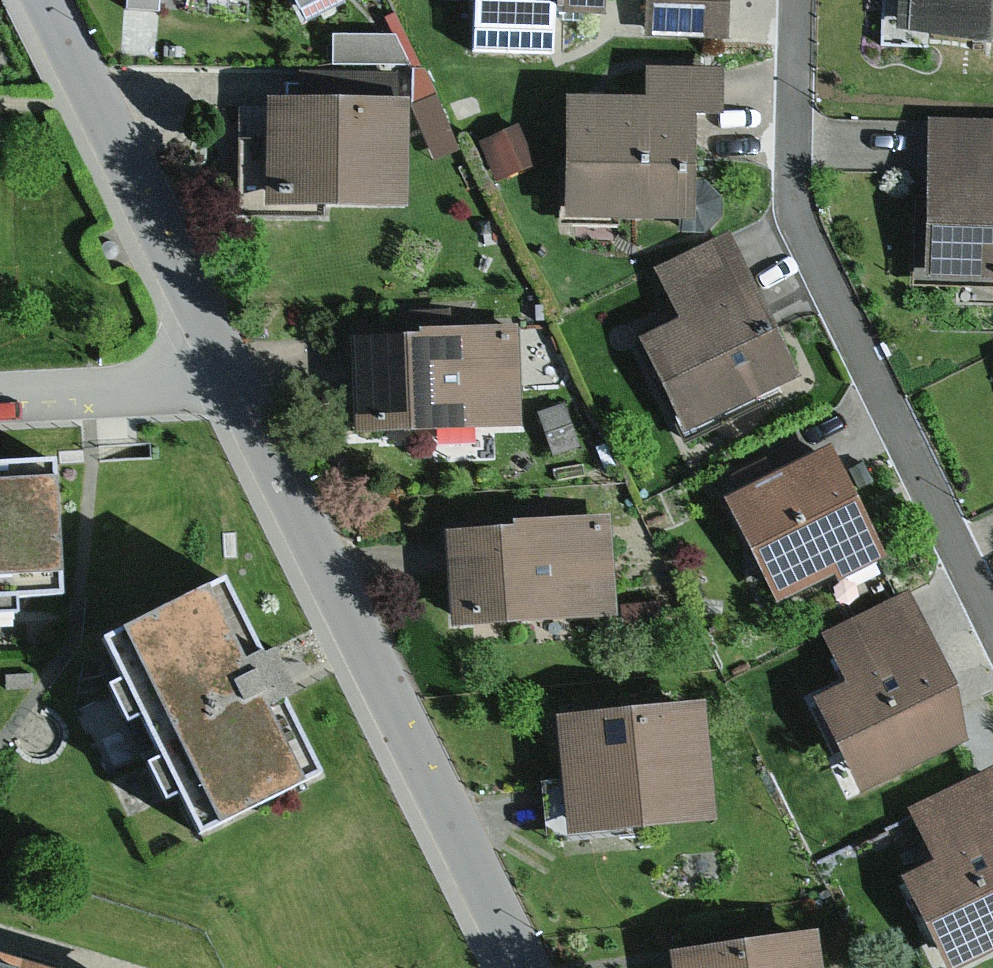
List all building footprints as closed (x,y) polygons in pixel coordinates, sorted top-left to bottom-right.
[(307,22),(347,2),(346,0),(296,0),(307,22)] [(459,44),(543,46),(544,7),(597,8),(597,0),(460,0),(459,44)] [(642,33),(722,35),(723,0),(643,0),(642,33)] [(884,30),(992,37),(992,0),(886,0),(884,30)] [(388,31),(324,32),(326,62),(406,63),(388,31)] [(639,63),(638,95),(686,97),(716,98),(718,66),(639,63)] [(638,95),(556,94),(554,212),(673,214),(673,230),(698,230),(716,211),(716,196),(698,178),(684,178),(686,97),(638,95)] [(272,101),(270,219),(413,222),(415,104),(272,101)] [(923,175),(992,176),(992,117),(924,116),(923,175)] [(513,121),(475,140),(493,175),(530,156),(513,121)] [(923,175),(921,278),(992,279),(992,176),(923,175)] [(646,265),(670,318),(747,283),(724,231),(646,265)] [(670,318),(633,335),(674,425),(788,373),(747,283),(670,318)] [(339,331),(341,427),(515,422),(512,320),(403,323),(403,329),(339,331)] [(560,404),(536,413),(550,452),(574,444),(560,404)] [(821,437),(711,493),(766,601),(827,571),(831,580),(881,555),(821,437)] [(0,465),(0,598),(59,595),(52,462),(0,465)] [(432,526),(437,624),(611,614),(605,510),(497,516),(497,523),(432,526)] [(223,578),(105,637),(203,833),(321,774),(266,664),(223,578)] [(839,677),(921,640),(900,596),(819,633),(839,677)] [(655,600),(618,604),(622,638),(658,634),(655,600)] [(839,677),(803,693),(848,791),(965,738),(921,640),(839,677)] [(32,672),(1,673),(1,687),(33,686),(32,672)] [(551,827),(706,816),(697,694),(542,706),(551,827)] [(992,828),(992,787),(984,767),(903,803),(927,857),(992,828)] [(891,874),(934,967),(943,967),(992,945),(992,828),(927,857),(891,874)] [(807,925),(660,943),(663,967),(813,967),(807,925)] [(1,960),(0,960),(0,967),(26,967),(1,960)]
